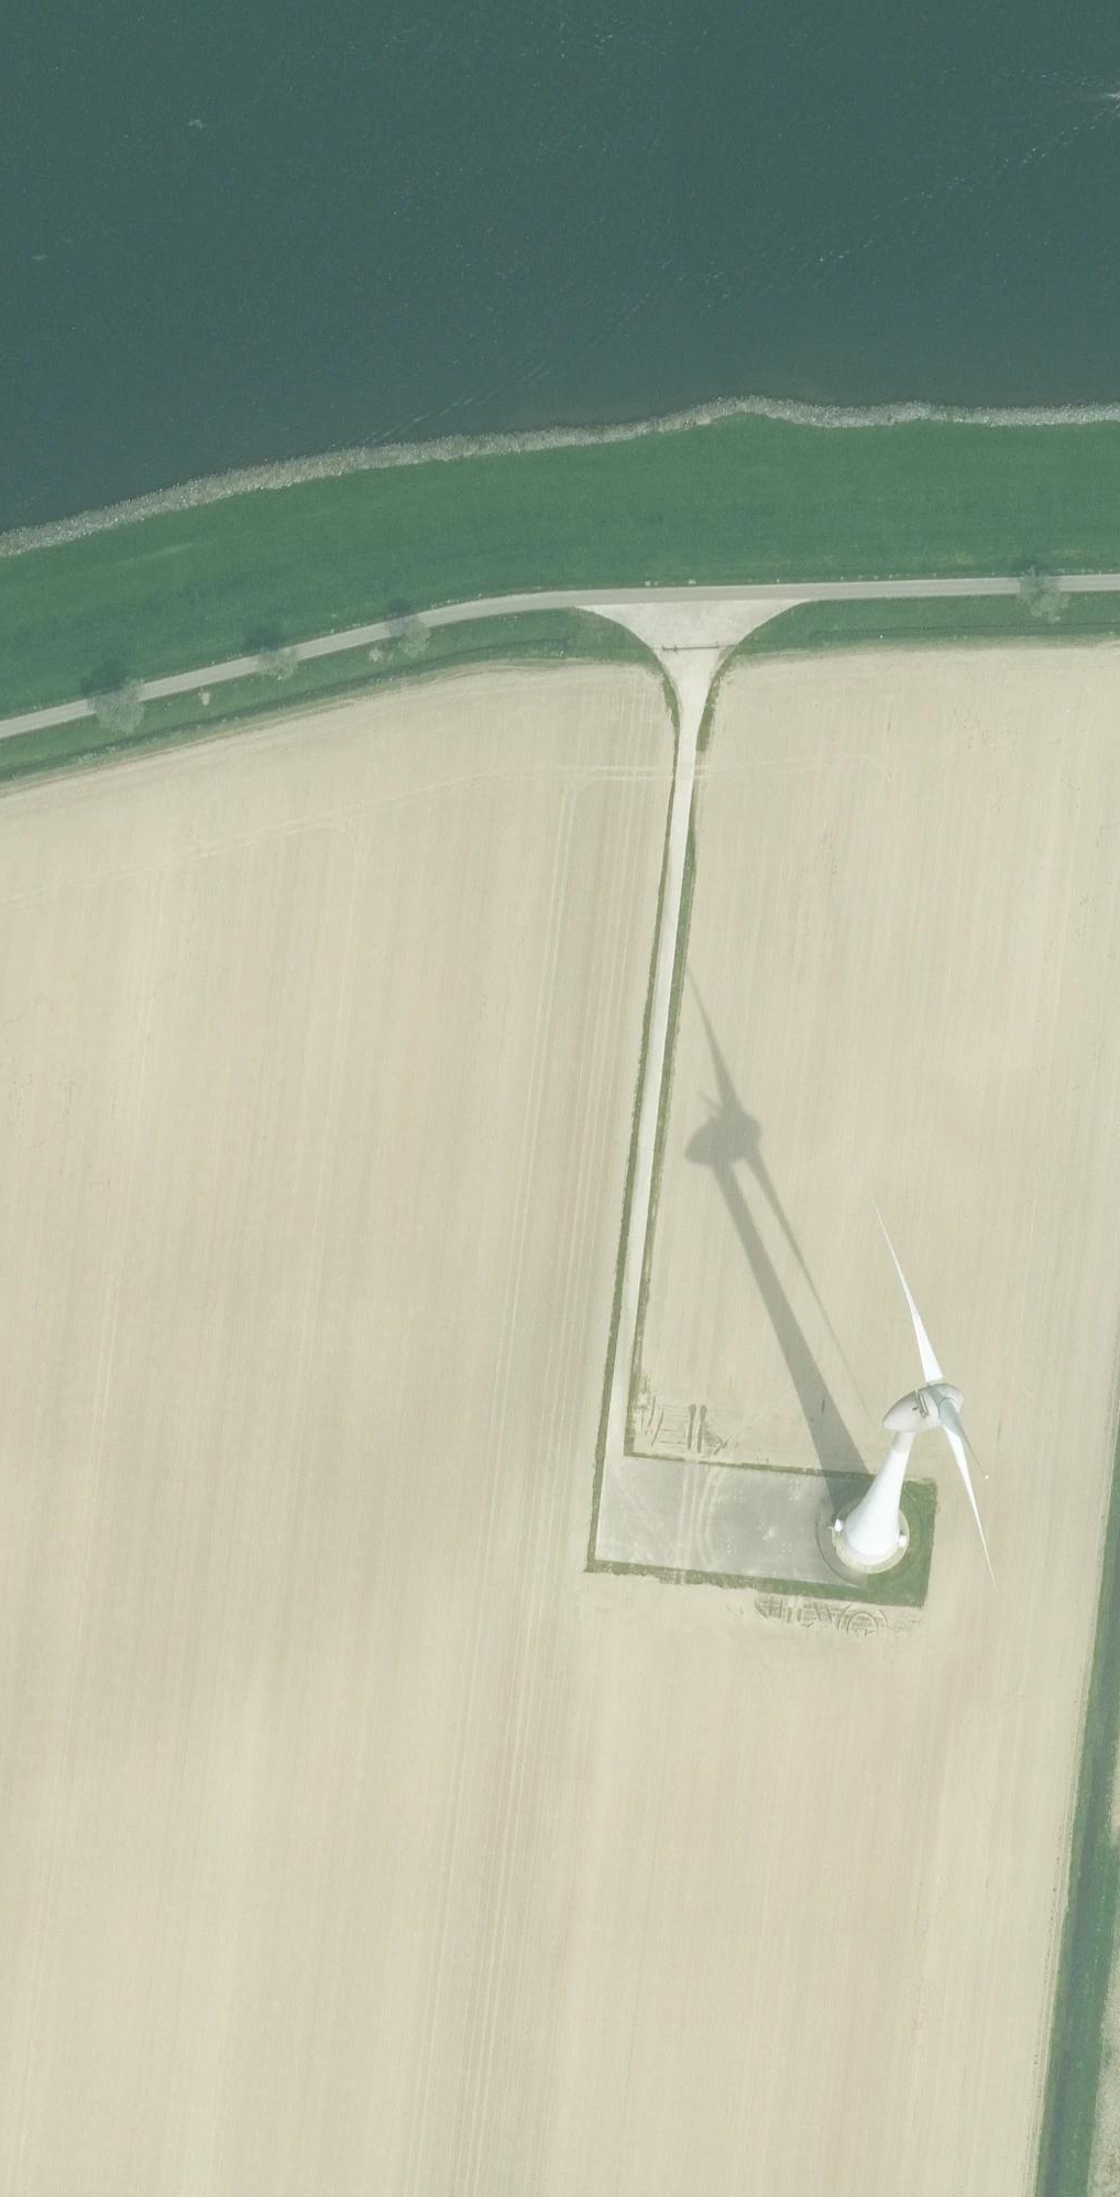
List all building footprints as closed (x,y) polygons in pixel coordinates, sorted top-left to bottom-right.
[(843,1532),(842,1535),(843,1537),(843,1540),(843,1542),(844,1545),(845,1547),(846,1549),(848,1551),(849,1553),(851,1555),(853,1557),(855,1558),(857,1560),(859,1561),(861,1562),(864,1563),(866,1563),(869,1563),(871,1564),(874,1564),(876,1563),(878,1563),(881,1562),(883,1561),(885,1560),(887,1558),(889,1557),(891,1555),(893,1553),(895,1551),(896,1549),(897,1547),(898,1545),(899,1542),(899,1540),(900,1537),(900,1535),(900,1532),(899,1530),(899,1528),(898,1525),(897,1523),(896,1521),(895,1519),(893,1517),(891,1515),(889,1513),(887,1512),(885,1510),(883,1509),(881,1508),(878,1507),(876,1507),(874,1506),(871,1506),(869,1506),(866,1507),(864,1507),(861,1508),(859,1509),(857,1510),(855,1512),(853,1513),(851,1515),(849,1517),(848,1519),(846,1521),(845,1523),(844,1525),(843,1528),(843,1530),(843,1532)]
